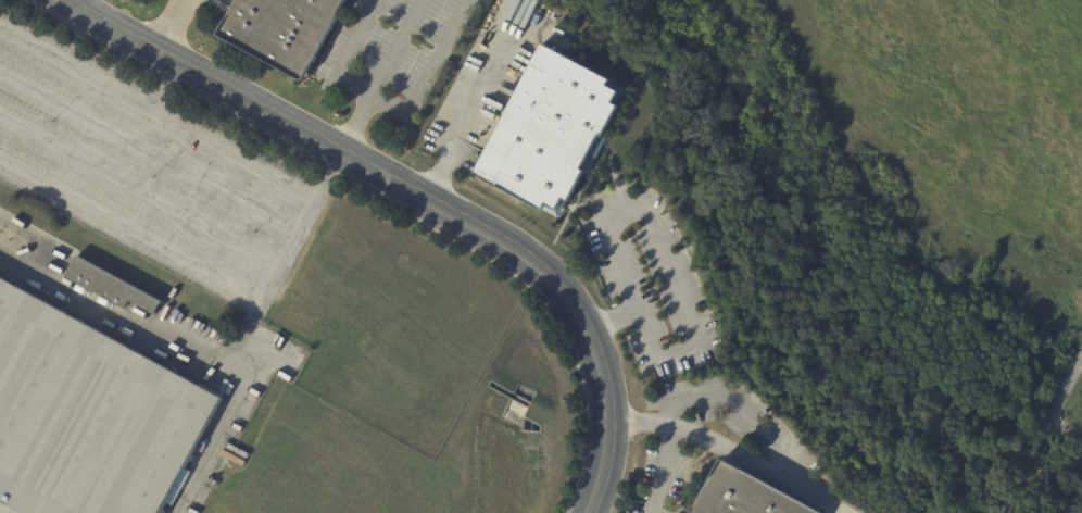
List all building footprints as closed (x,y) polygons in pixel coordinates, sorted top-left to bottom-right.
[(219,35),(238,0),(349,0),(305,82),(219,35)] [(567,54),(615,80),(614,82),(628,89),(619,104),(622,107),(606,137),(608,138),(590,174),(588,173),(571,203),(568,201),(559,220),(475,174),(544,42),(567,54)] [(162,301),(155,314),(129,300),(125,309),(66,277),(78,255),(162,301)] [(163,511),(166,512),(0,512),(0,274),(225,397),(185,470),(191,473),(173,508),(166,504),(163,511)] [(724,461),(819,512),(695,512),(712,480),(714,480),(724,461)]
